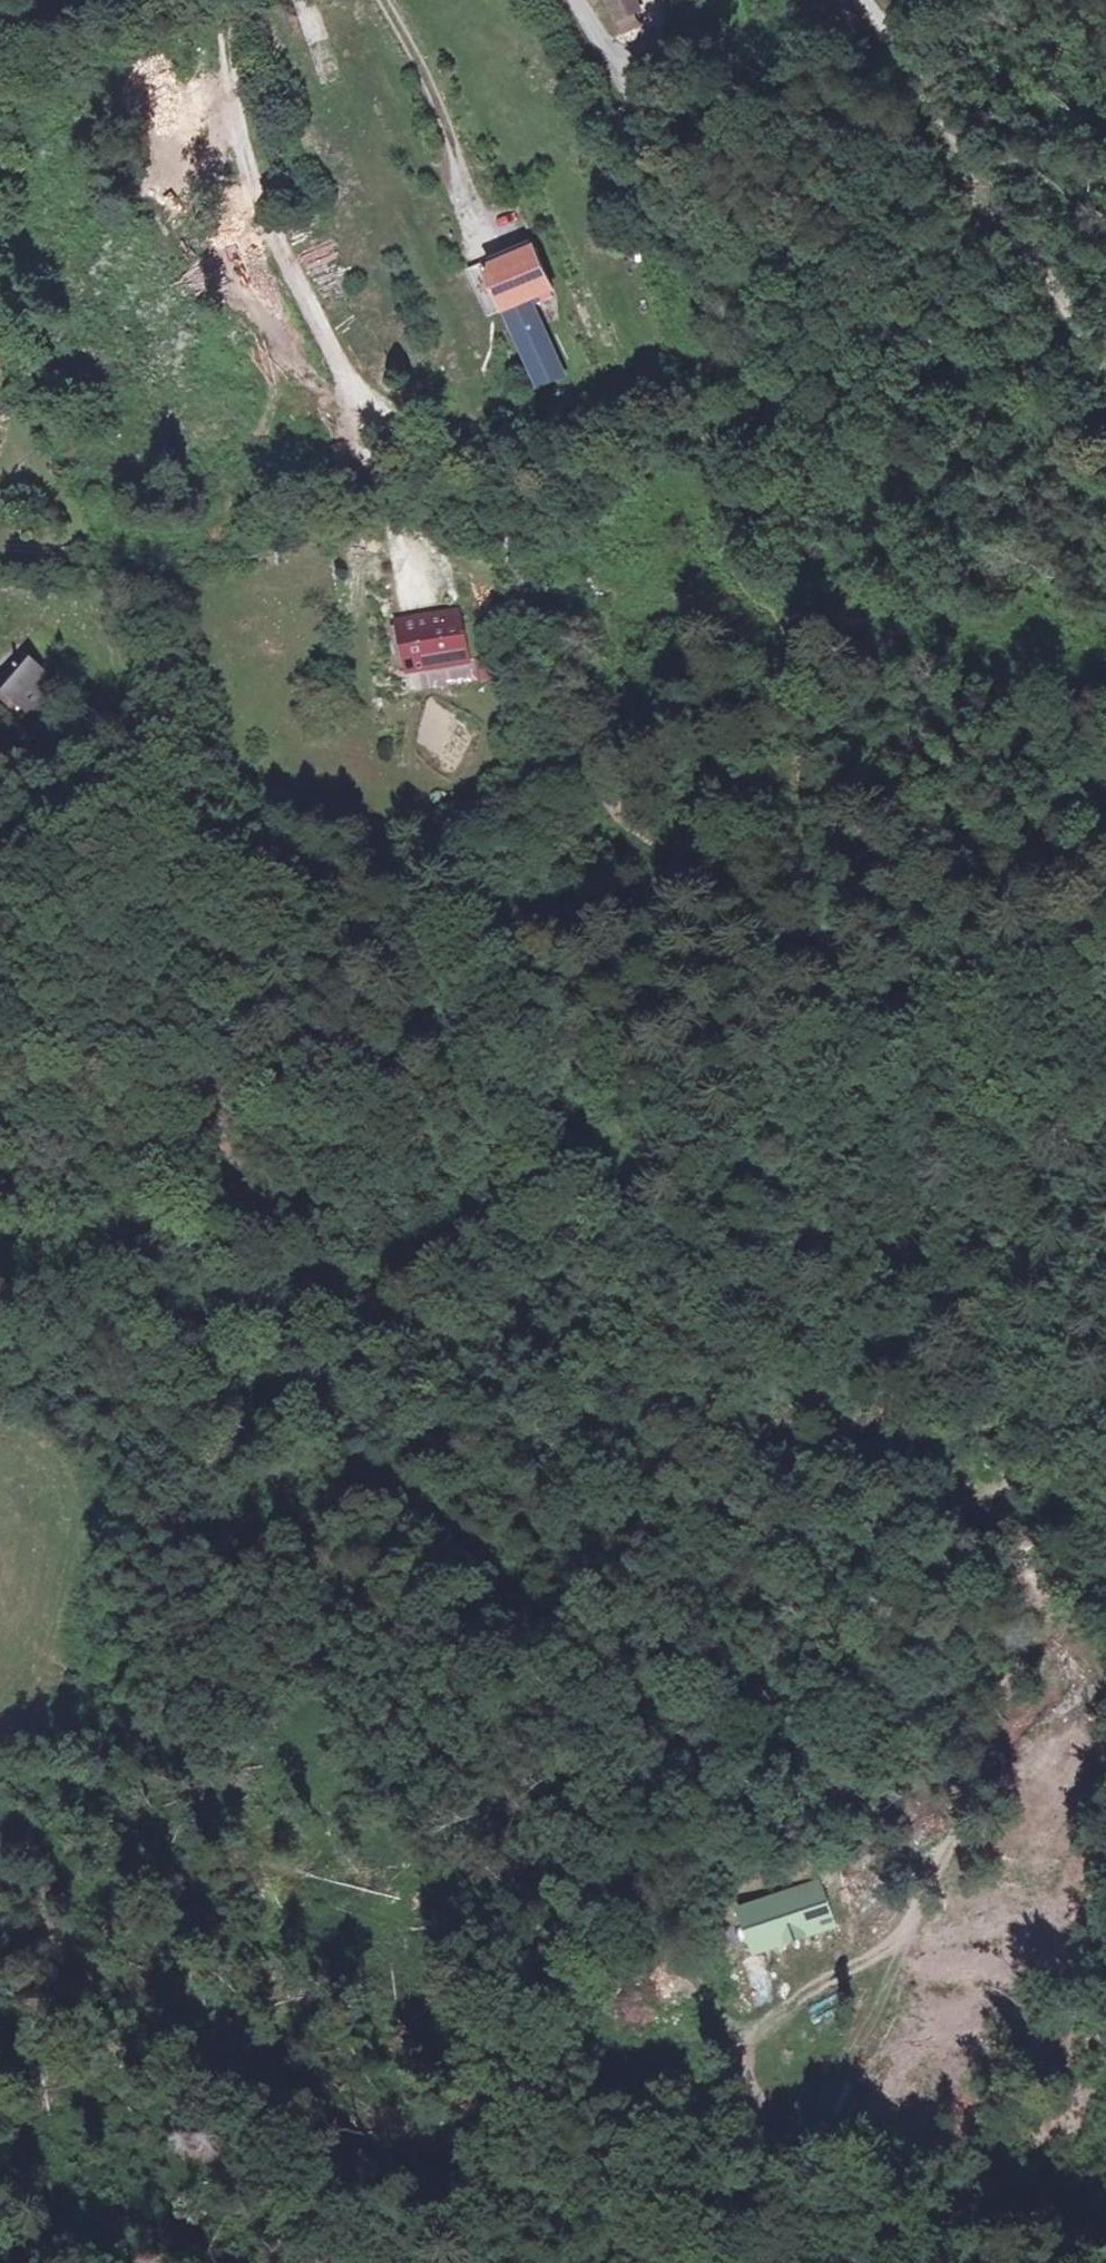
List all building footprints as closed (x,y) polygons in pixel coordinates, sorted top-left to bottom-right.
[(621,20),(638,12),(632,0),(611,0),(621,20)] [(552,301),(560,299),(538,245),(493,264),(512,315),(529,309),(533,317),(555,308),(552,301)] [(543,386),(568,377),(548,328),(522,338),(543,386)] [(423,658),(465,652),(458,607),(414,615),(423,658)] [(401,661),(423,658),(414,615),(394,618),(401,661)] [(465,652),(423,658),(427,680),(477,673),(474,655),(466,657),(465,652)] [(41,734),(70,691),(27,663),(0,703),(0,707),(41,734)] [(762,1911),(777,1953),(852,1926),(839,1885),(762,1911)]
